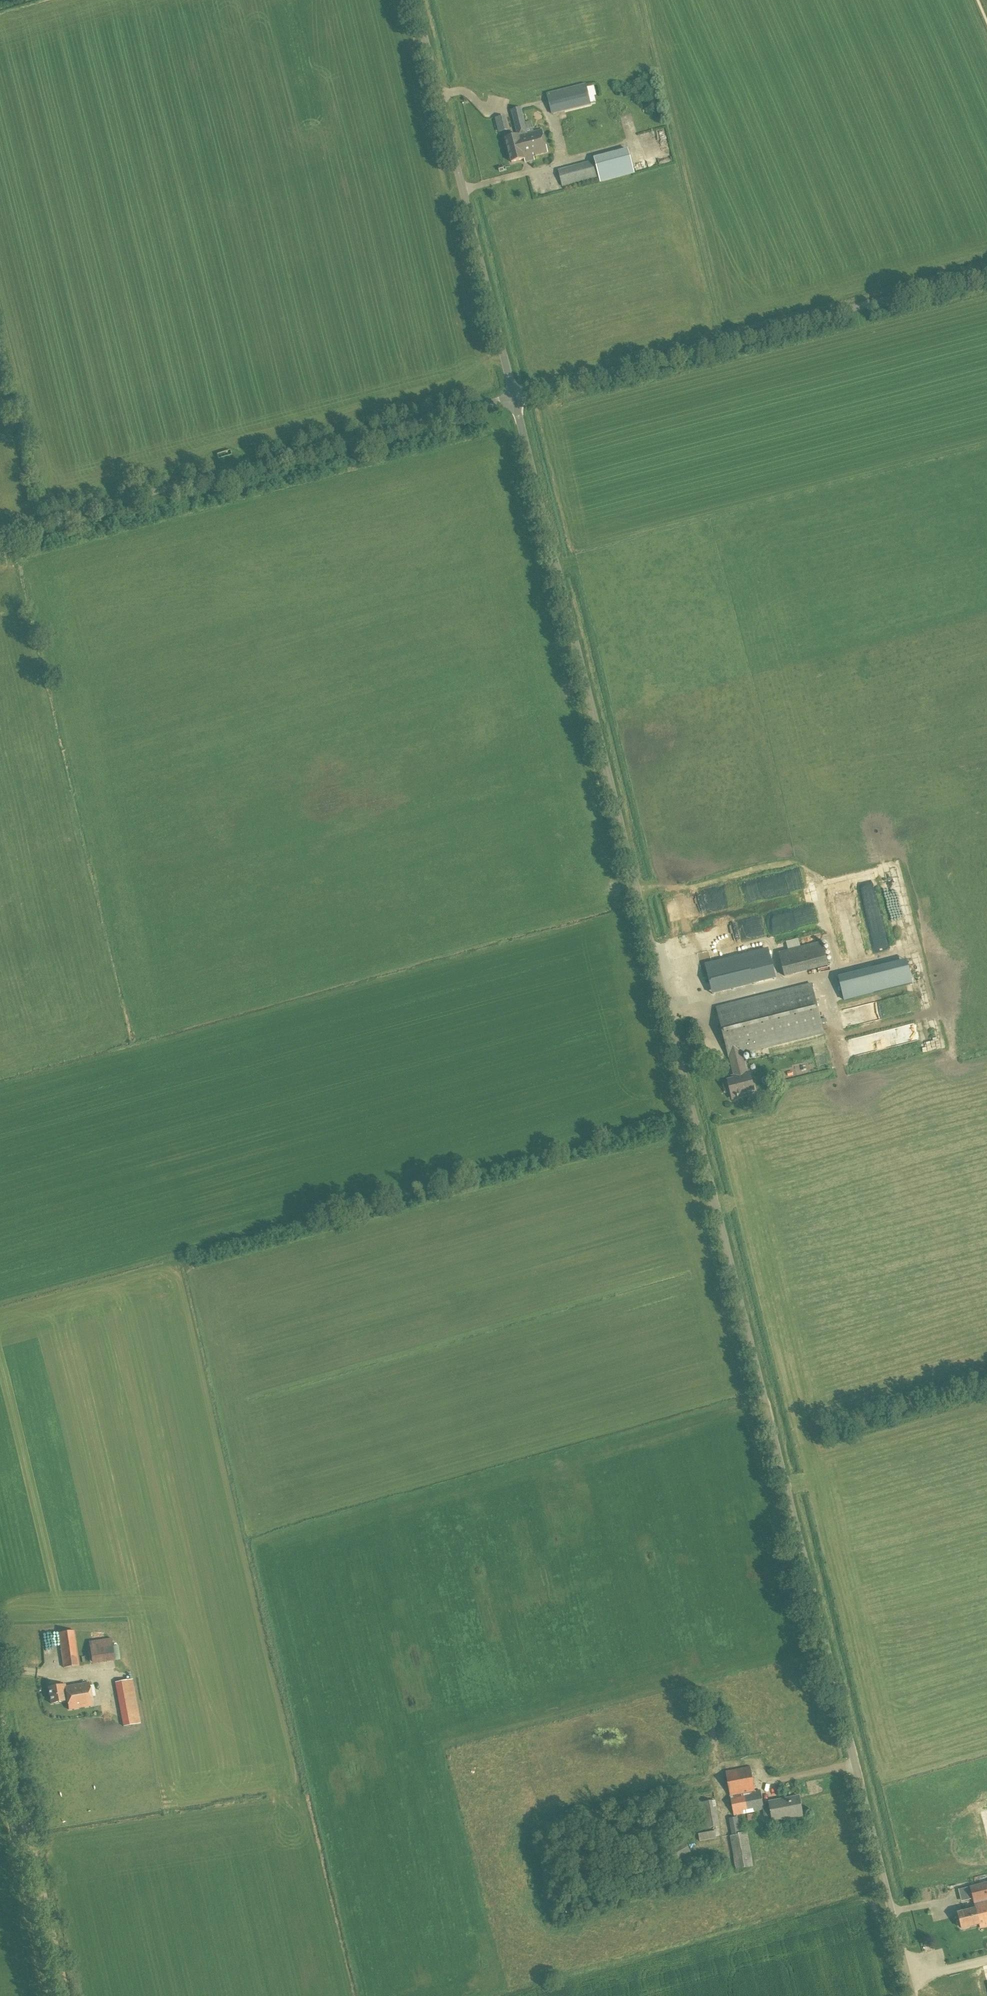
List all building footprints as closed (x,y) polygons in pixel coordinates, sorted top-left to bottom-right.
[(604,75),(606,94),(612,93),(610,74),(604,75)] [(586,88),(586,85),(546,94),(551,113),(590,104),(590,103),(596,101),(594,95),(596,95),(594,86),(586,88)] [(518,136),(505,139),(511,162),(524,159),(547,152),(542,130),(527,134),(520,108),(511,110),(518,136)] [(601,182),(633,173),(627,150),(594,158),(601,182)] [(592,162),(558,171),(562,186),(596,177),(592,162)] [(785,976),(827,965),(821,942),(779,953),(785,976)] [(736,1073),(736,1076),(737,1078),(727,1080),(732,1099),(747,1095),(746,1090),(753,1088),(749,1072),(747,1073),(742,1054),(824,1033),(811,984),(716,1008),(729,1057),(733,1074),(736,1073)] [(938,1013),(929,1014),(930,1022),(938,1021),(938,1013)] [(64,1668),(79,1665),(74,1630),(59,1633),(64,1668)] [(114,1660),(112,1646),(111,1638),(89,1641),(92,1663),(114,1660)] [(123,1726),(140,1723),(132,1679),(115,1682),(123,1726)] [(69,1710),(93,1705),(89,1682),(65,1687),(65,1684),(62,1685),(63,1692),(66,1692),(69,1710)] [(65,1701),(63,1692),(62,1685),(48,1687),(51,1704),(65,1701)] [(769,1802),(769,1804),(763,1806),(760,1790),(755,1791),(750,1767),(725,1772),(734,1815),(763,1809),(764,1818),(772,1816),(773,1821),(802,1815),(798,1796),(769,1802)] [(701,1829),(719,1826),(715,1801),(697,1804),(701,1829)] [(731,1833),(739,1831),(737,1818),(729,1819),(731,1833)] [(736,1869),(752,1866),(746,1833),(730,1835),(736,1869)] [(986,1928),(986,1882),(970,1887),(975,1908),(958,1913),(962,1928),(979,1924),(981,1930),(986,1928)]
